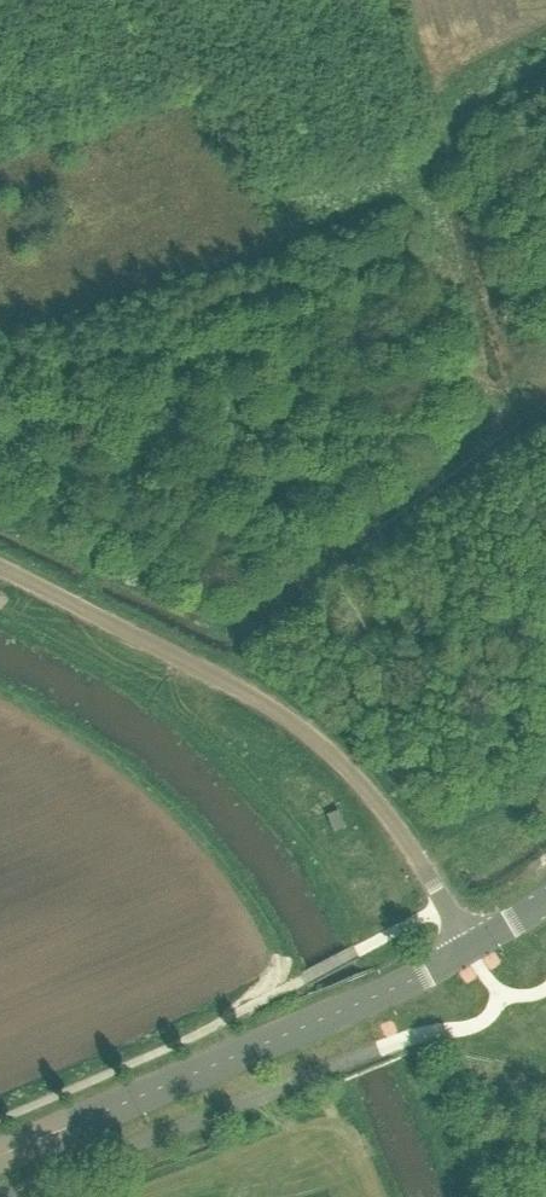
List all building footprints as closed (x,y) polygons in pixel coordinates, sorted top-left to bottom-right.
[(332,832),(344,828),(337,811),(325,816),(332,832)]
